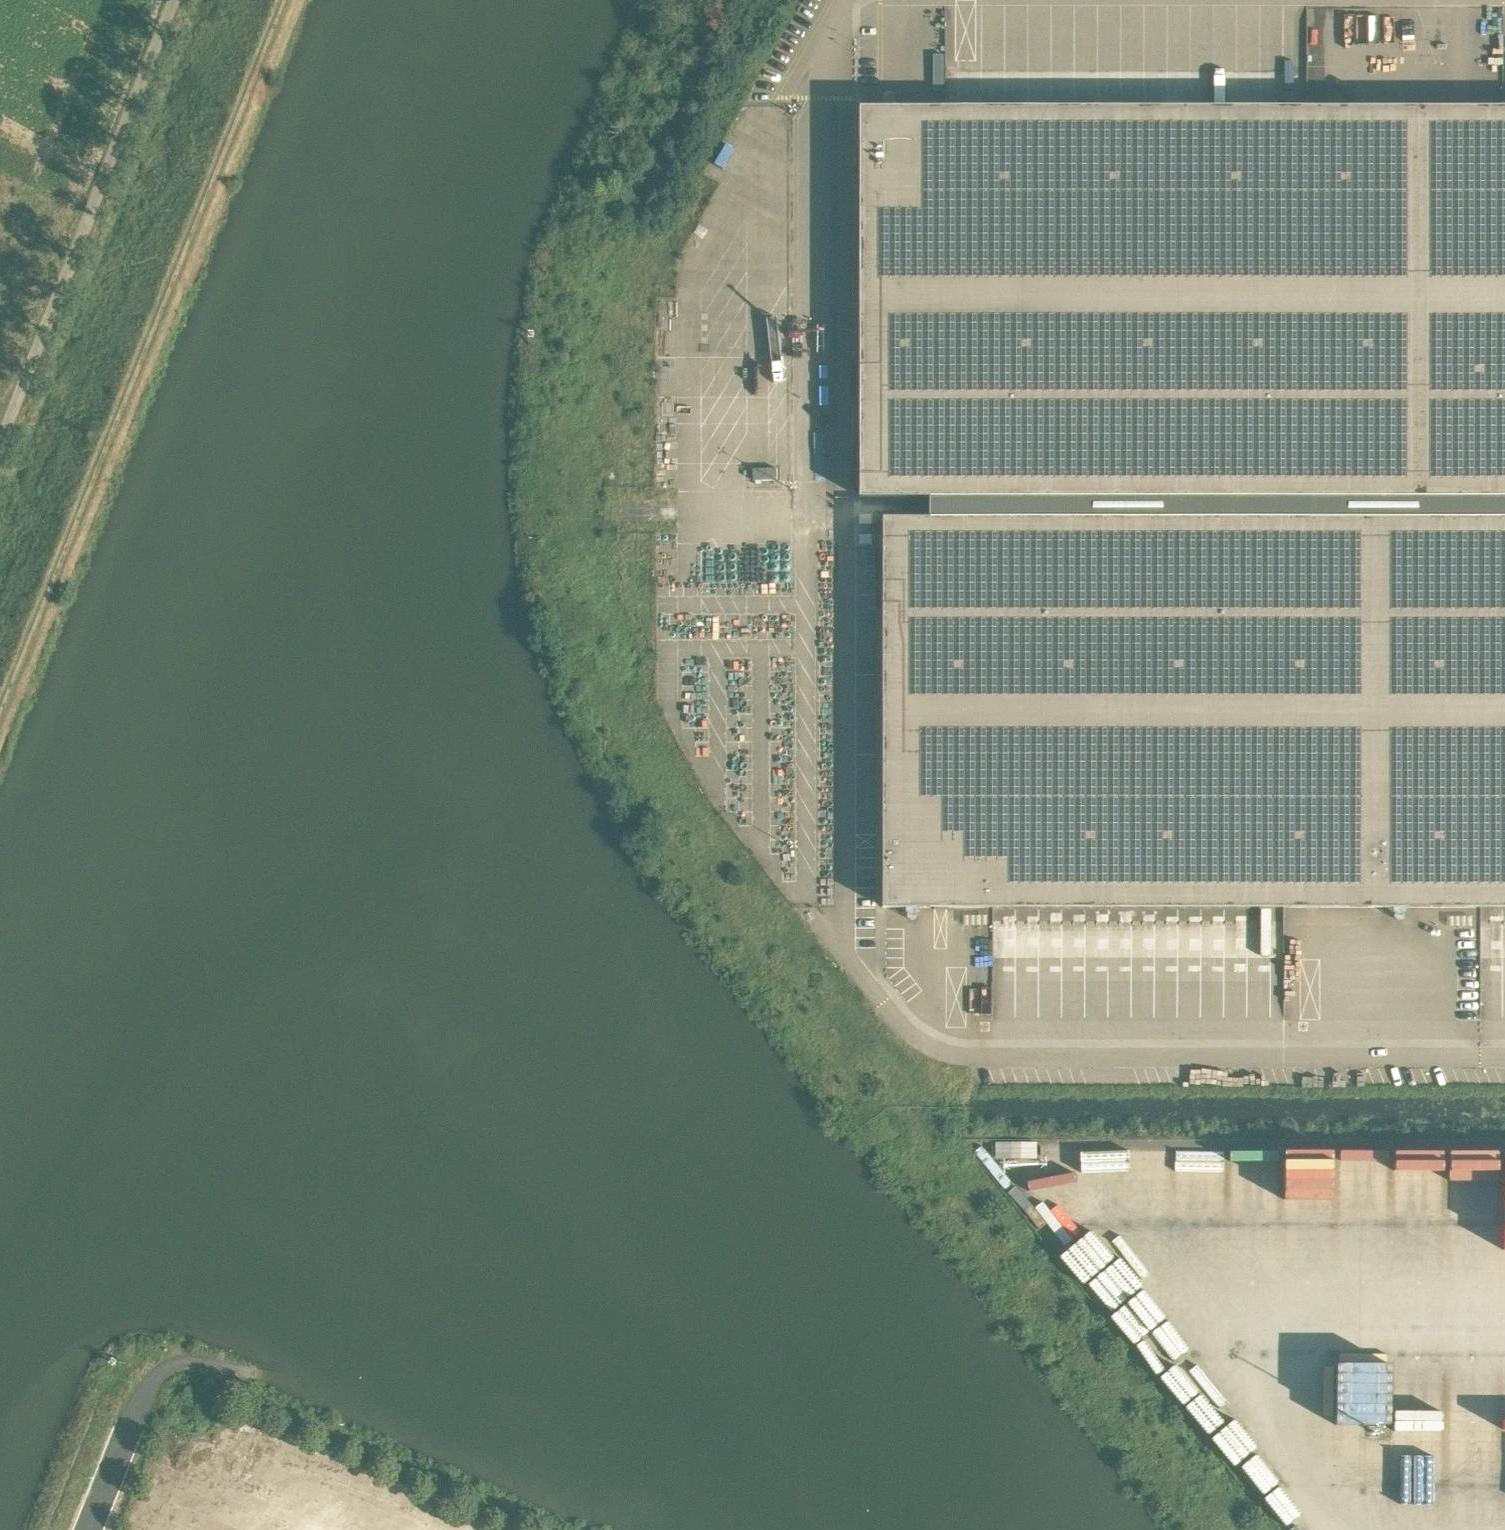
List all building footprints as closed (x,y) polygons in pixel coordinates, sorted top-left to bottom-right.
[(860,108),(860,496),(928,496),(928,497),(1347,497),(1347,108),(860,108)] [(1347,497),(1504,497),(1504,108),(1347,108),(1347,497)] [(1504,907),(1504,497),(1347,497),(928,497),(928,517),(882,517),(882,908),(1504,907)] [(1337,1164),(1336,1152),(1290,1153),(1291,1171),(1328,1170),(1328,1165),(1337,1164)]
